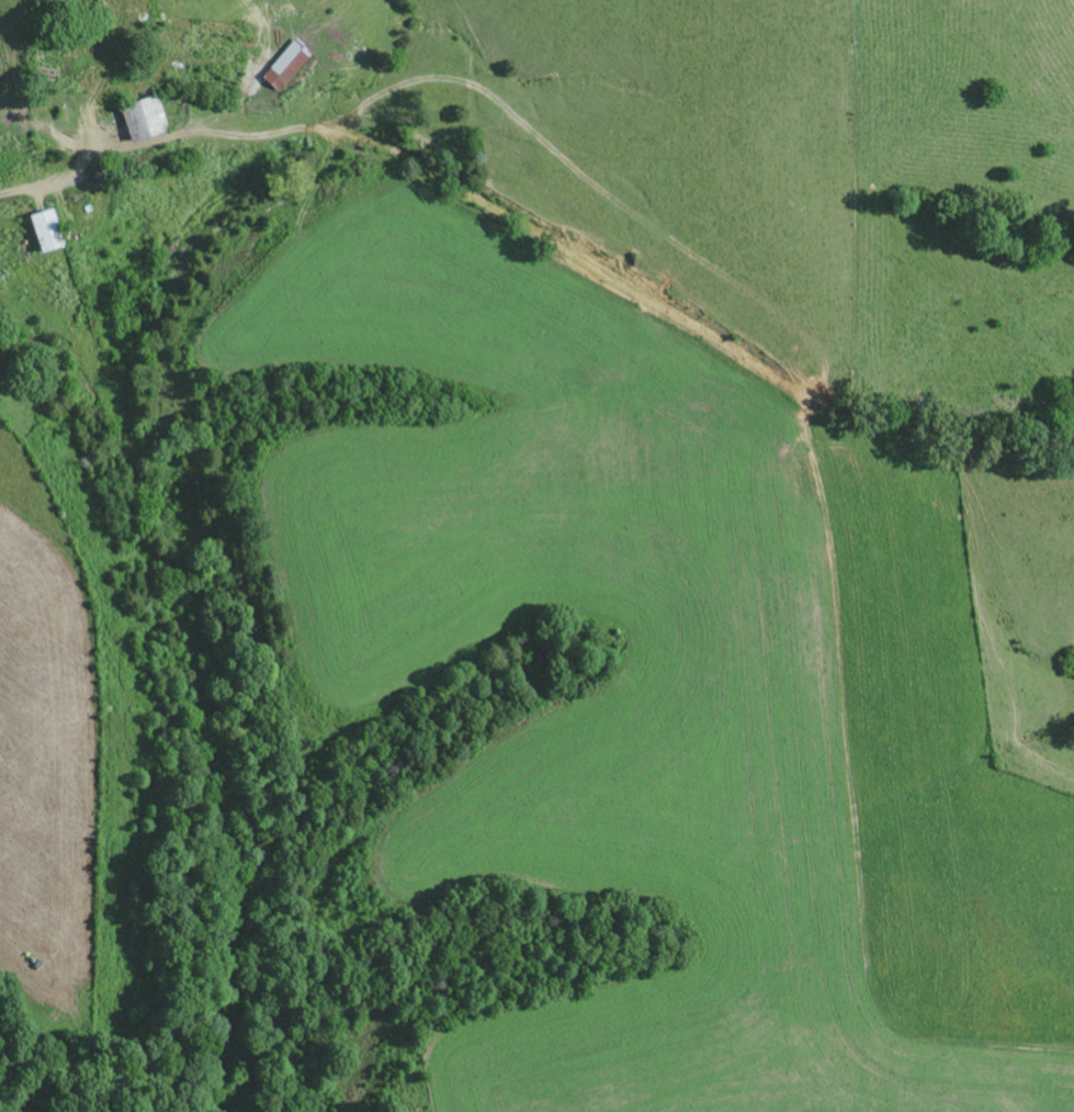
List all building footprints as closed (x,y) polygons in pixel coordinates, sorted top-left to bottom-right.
[(259,80),(275,94),(307,59),(291,44),(259,80)] [(166,133),(155,98),(118,109),(129,144),(166,133)] [(62,248),(50,211),(27,218),(38,255),(62,248)]
